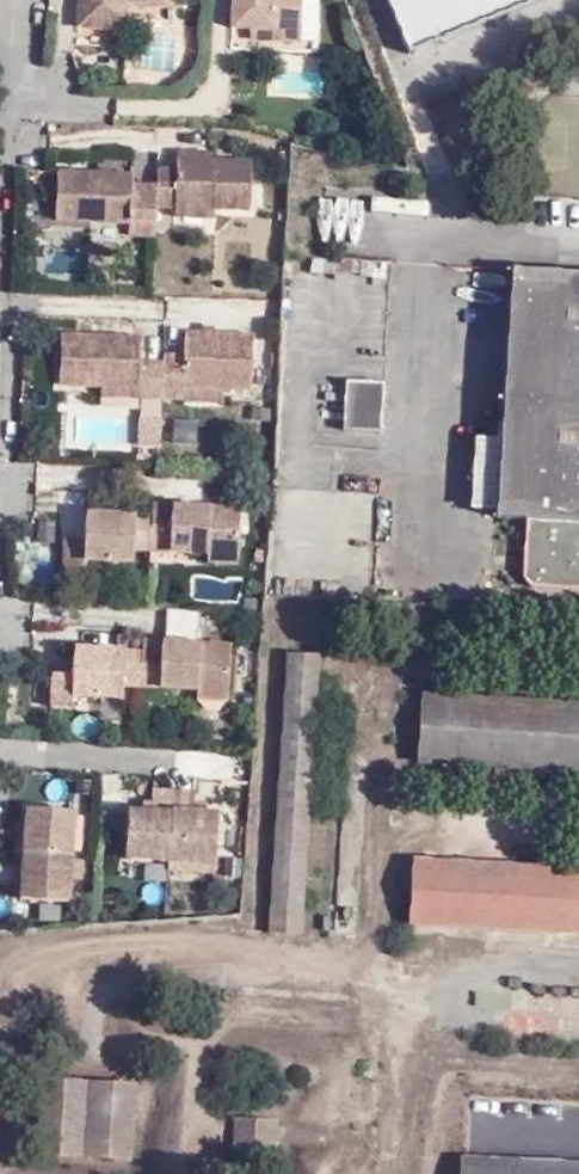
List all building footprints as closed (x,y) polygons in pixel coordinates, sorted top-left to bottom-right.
[(103,26),(103,2),(118,3),(163,4),(163,0),(67,0),(66,24),(103,26)] [(265,39),(294,39),(295,0),(221,0),(220,27),(245,28),(266,29),(265,39)] [(501,0),(390,0),(402,34),(501,0)] [(103,2),(103,26),(118,26),(118,3),(103,2)] [(244,39),(265,39),(266,29),(245,28),(244,39)] [(184,154),(222,154),(222,145),(185,144),(184,154)] [(184,205),(220,206),(261,207),(264,155),(222,154),(184,154),(184,162),(168,160),(167,179),(144,178),(143,166),(67,163),(64,220),(138,222),(137,234),(164,234),(166,204),(184,205)] [(220,217),(220,206),(184,205),(185,215),(220,217)] [(389,265),(298,259),(291,349),(383,356),(389,265)] [(508,267),(488,515),(517,517),(512,578),(520,588),(578,593),(578,273),(508,267)] [(135,381),(135,391),(182,392),(183,379),(249,382),(249,321),(180,319),(179,342),(163,341),(162,348),(138,347),(140,324),(57,322),(54,378),(97,380),(135,381)] [(374,381),(342,379),(338,426),(371,428),(374,381)] [(97,390),(135,391),(135,381),(97,380),(97,390)] [(200,547),(230,549),(234,498),(146,492),(145,504),(78,499),(75,527),(56,526),(53,564),(76,566),(77,554),(124,557),(127,542),(128,522),(142,523),(142,531),(178,533),(177,546),(200,547)] [(128,522),(127,542),(142,543),(142,531),(142,523),(128,522)] [(142,543),(177,546),(178,533),(142,531),(142,543)] [(230,559),(230,549),(200,547),(199,557),(230,559)] [(104,689),(178,693),(210,695),(213,643),(123,637),(123,647),(55,645),(53,671),(32,670),(30,708),(52,709),(53,698),(104,702),(104,689)] [(309,655),(275,653),(251,930),(286,931),(309,655)] [(578,775),(578,704),(412,691),(405,762),(578,775)] [(210,695),(178,693),(179,702),(210,704),(210,695)] [(118,862),(206,870),(211,813),(199,813),(199,802),(188,802),(188,791),(146,788),(145,802),(135,802),(134,808),(123,808),(118,862)] [(70,812),(18,807),(16,823),(9,823),(5,884),(11,885),(10,901),(62,903),(70,812)] [(401,857),(395,923),(578,938),(578,871),(401,857)] [(115,1081),(25,1075),(20,1148),(110,1153),(115,1081)] [(216,1157),(257,1160),(260,1117),(219,1114),(216,1157)] [(443,1159),(443,1173),(578,1173),(578,1170),(443,1159)]
